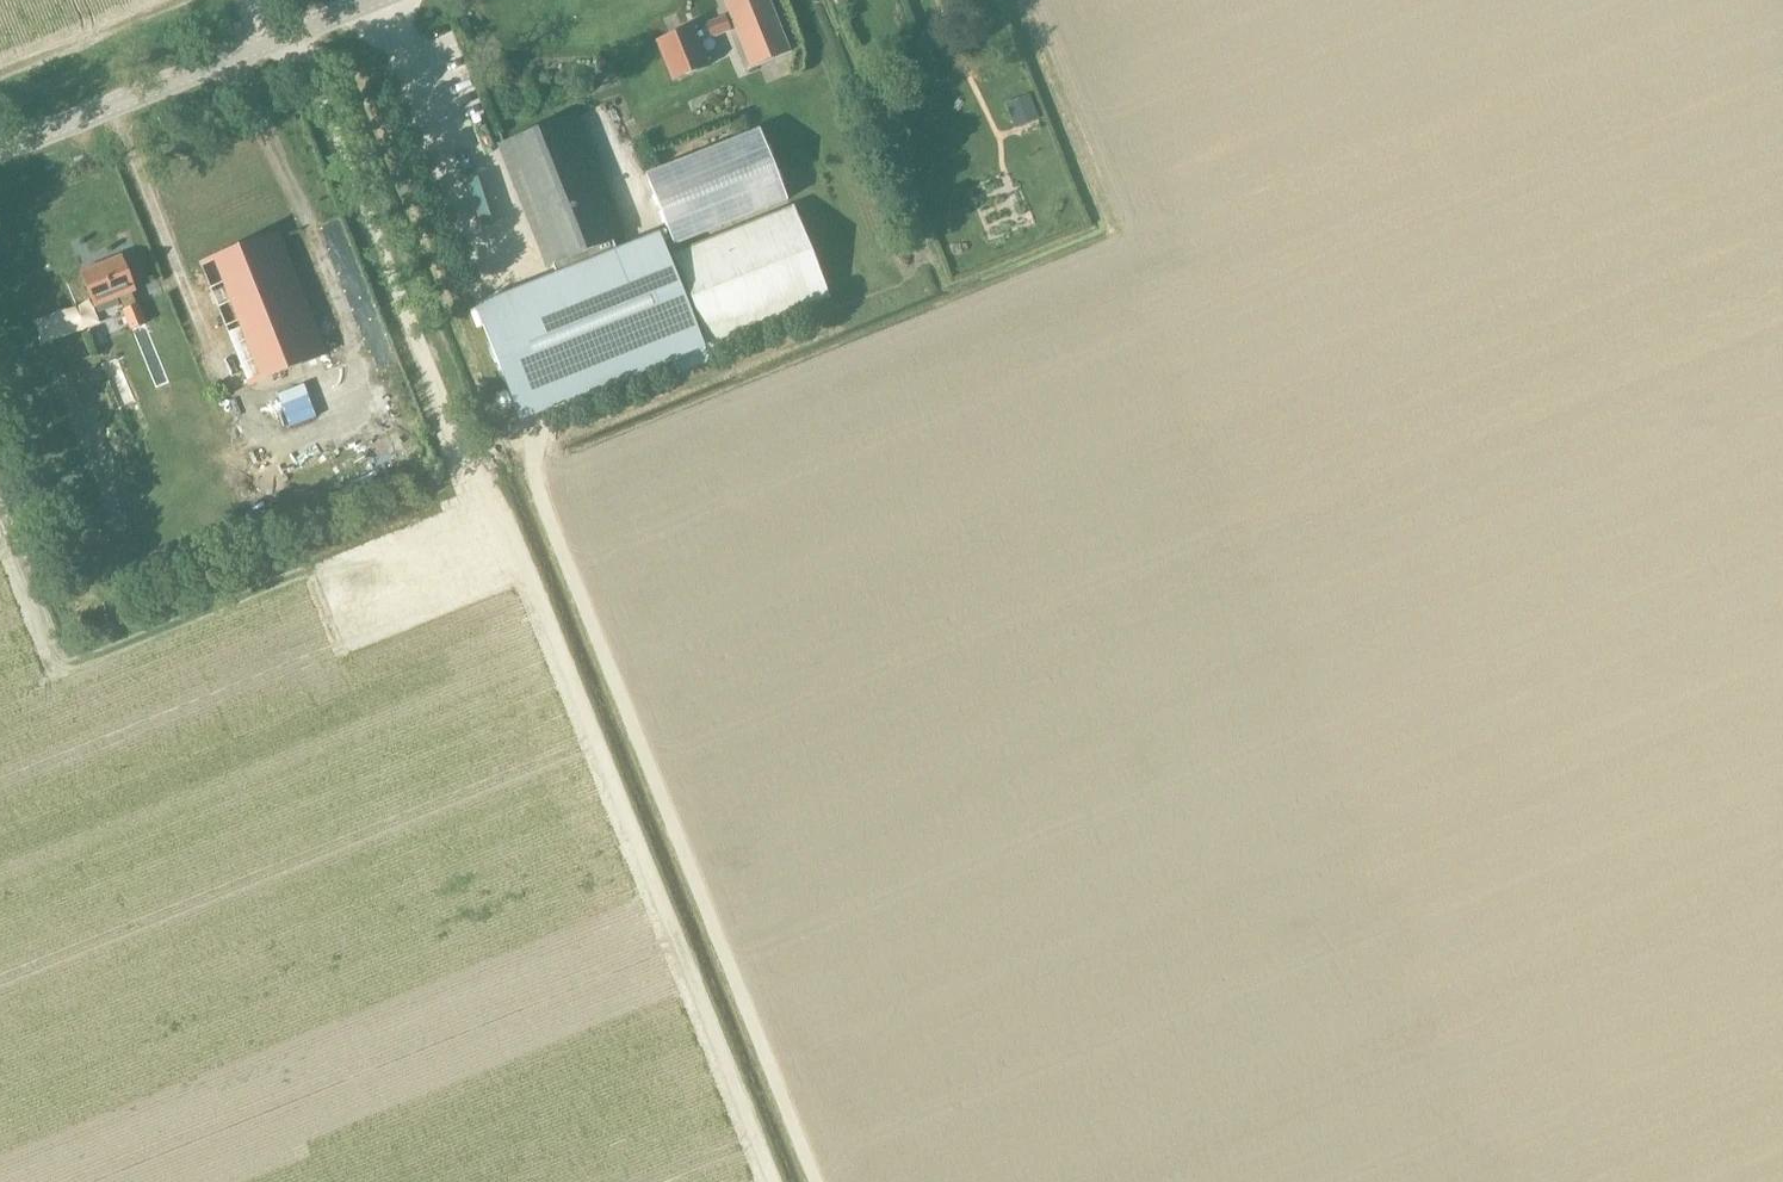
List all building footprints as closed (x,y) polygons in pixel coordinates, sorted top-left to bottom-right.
[(758,63),(788,50),(767,0),(723,0),(722,1),(750,67),(758,63)] [(412,71),(406,59),(417,54),(394,8),(366,21),(395,80),(412,71)] [(690,27),(656,40),(672,80),(706,66),(697,43),(728,31),(722,15),(703,23),(704,25),(692,30),(690,27)] [(385,124),(392,121),(388,112),(382,115),(385,124)] [(611,241),(623,236),(575,115),(498,146),(546,267),(552,265),(611,241)] [(585,122),(610,202),(628,197),(603,116),(585,122)] [(786,201),(774,169),(758,129),(644,174),(673,246),(786,201)] [(825,296),(790,208),(676,253),(677,256),(668,260),(700,339),(709,335),(712,342),(825,296)] [(248,385),(325,354),(277,233),(199,264),(248,385)] [(708,360),(700,339),(668,260),(657,234),(615,251),(611,241),(552,265),(556,275),(475,307),(521,421),(672,359),(678,373),(708,360)] [(120,256),(80,272),(94,307),(117,297),(130,330),(142,324),(129,293),(134,291),(120,256)]
